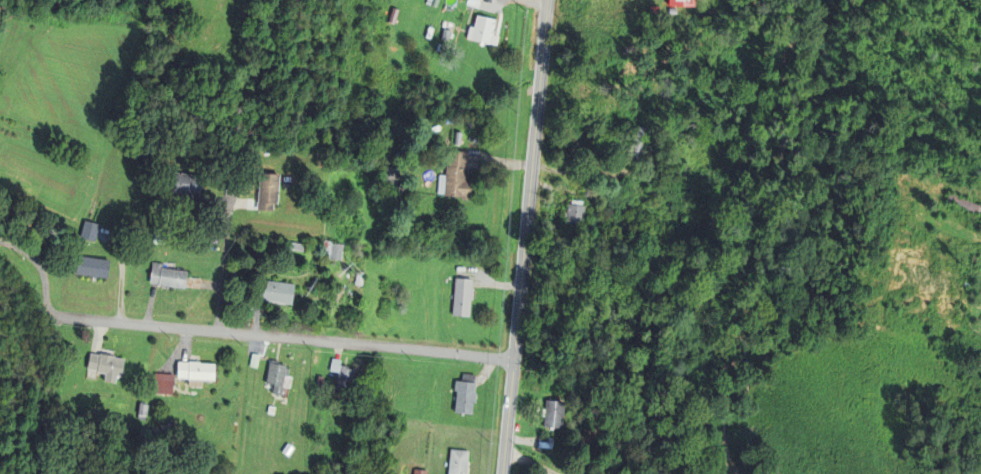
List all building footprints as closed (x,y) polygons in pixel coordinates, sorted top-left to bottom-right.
[(467,4),(468,0),(481,0),(479,8),(467,4)] [(472,39),(468,38),(471,27),(475,28),(478,15),(497,20),(491,44),(472,39)] [(441,39),(443,29),(452,30),(450,40),(441,39)] [(643,159),(633,157),(639,125),(649,127),(643,159)] [(438,193),(439,175),(447,175),(448,166),(449,166),(450,151),(469,152),(468,168),(469,168),(469,179),(474,179),(473,198),(467,197),(445,196),(446,194),(438,193)] [(204,176),(201,203),(185,202),(186,193),(171,191),(173,172),(204,176)] [(261,173),(281,175),(279,204),(275,204),(274,211),(258,210),(258,202),(259,202),(261,173)] [(566,226),(569,204),(572,205),(572,199),(587,201),(586,207),(590,207),(586,229),(566,226)] [(95,242),(91,241),(89,249),(80,247),(82,239),(80,238),(85,221),(88,221),(90,215),(101,218),(99,224),(100,224),(95,242)] [(342,261),(327,259),(328,251),(323,250),(324,240),(334,241),(333,243),(344,245),(342,261)] [(290,242),(305,244),(304,252),(289,250),(290,242)] [(76,274),(78,265),(73,264),(75,255),(111,260),(108,279),(76,274)] [(150,283),(153,263),(162,264),(162,267),(189,272),(188,277),(201,279),(199,289),(186,287),(186,290),(159,286),(159,284),(150,283)] [(363,286),(355,284),(357,271),(365,272),(363,286)] [(660,287),(652,284),(656,274),(665,277),(660,287)] [(474,300),(472,300),(470,317),(453,316),(456,278),(474,280),(473,289),(475,289),(474,300)] [(266,281),(295,285),(293,306),(263,302),(266,281)] [(125,360),(122,377),(117,377),(116,384),(105,382),(106,374),(97,373),(98,372),(87,370),(90,354),(100,356),(100,354),(115,357),(115,358),(125,360)] [(257,368),(249,367),(252,354),(259,355),(257,368)] [(318,368),(311,366),(313,355),(321,356),(318,368)] [(353,392),(349,392),(348,396),(340,394),(341,390),(336,389),(339,373),(330,371),(333,358),(342,360),(341,366),(351,367),(350,370),(357,371),(353,392)] [(216,364),(215,381),(203,381),(203,388),(189,388),(190,379),(177,378),(178,362),(189,363),(189,362),(201,362),(201,364),(216,364)] [(271,363),(288,366),(287,369),(290,370),(289,377),(293,377),(291,388),(284,387),(282,397),(273,395),(275,385),(267,384),(271,363)] [(155,373),(174,375),(173,395),(154,394),(155,373)] [(458,391),(455,391),(457,381),(460,381),(463,382),(464,374),(477,375),(476,383),(477,383),(476,392),(477,393),(476,404),(474,404),(473,415),(456,414),(458,391)] [(317,385),(319,376),(326,377),(324,386),(317,385)] [(547,409),(547,401),(567,403),(565,430),(545,429),(546,417),(543,417),(543,409),(547,409)] [(147,417),(146,421),(138,419),(139,415),(138,415),(140,404),(149,406),(147,417)] [(274,416),(268,414),(269,406),(276,408),(274,416)] [(540,437),(555,439),(553,449),(538,448),(540,437)] [(287,456),(281,451),(286,443),(293,447),(287,456)] [(470,452),(468,473),(449,473),(451,450),(470,452)]
